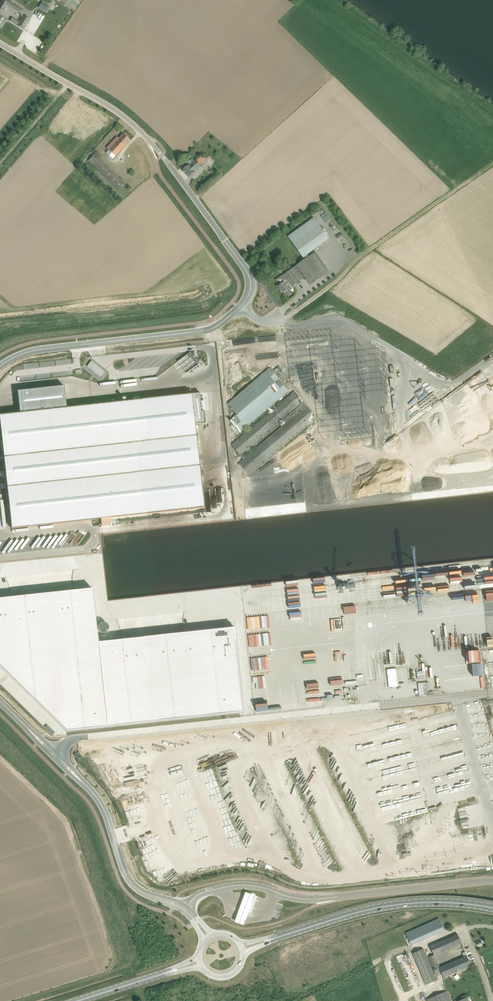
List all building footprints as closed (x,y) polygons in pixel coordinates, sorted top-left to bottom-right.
[(21,13),(22,16),(23,17),(20,22),(17,25),(24,29),(31,19),(24,15),(24,12),(22,11),(23,10),(7,0),(3,0),(0,5),(0,22),(3,17),(0,15),(7,4),(21,13)] [(106,148),(108,150),(115,156),(130,140),(124,134),(119,138),(117,137),(106,148)] [(95,154),(88,160),(118,190),(125,183),(106,165),(100,159),(95,154)] [(189,164),(183,170),(189,177),(196,172),(195,171),(202,166),(201,165),(205,162),(200,157),(197,160),(196,160),(190,165),(189,164)] [(305,260),(290,270),(298,282),(305,277),(311,285),(329,271),(316,252),(309,257),(307,255),(329,239),(314,217),(288,236),(298,251),(305,259),(305,260)] [(279,286),(283,293),(289,289),(293,286),(298,282),(290,270),(280,277),(284,283),(279,286)] [(236,350),(225,360),(239,480),(239,486),(247,485),(247,479),(393,463),(381,356),(345,335),(292,341),(293,344),(236,350)] [(88,365),(102,376),(107,371),(92,359),(88,365)] [(28,377),(31,377),(31,371),(49,369),(48,363),(27,365),(28,377)] [(0,413),(0,441),(10,528),(206,507),(197,422),(193,392),(65,406),(63,385),(17,390),(20,411),(0,413)] [(345,583),(333,583),(333,595),(345,595),(345,583)] [(66,730),(107,726),(97,635),(92,588),(0,598),(0,666),(66,730)] [(479,595),(466,596),(467,606),(479,605),(479,595)] [(399,612),(411,612),(411,602),(399,602),(399,612)] [(492,624),(485,625),(485,623),(481,623),(482,647),(492,647),(492,630),(492,624)] [(107,635),(97,635),(107,726),(244,711),(235,628),(108,641),(107,635)] [(349,629),(337,630),(337,642),(350,641),(349,629)] [(469,647),(481,646),(480,636),(468,637),(469,647)] [(454,679),(455,691),(484,689),(483,676),(481,676),(480,664),(455,666),(457,679),(454,679)] [(396,668),(387,669),(389,687),(398,686),(396,668)] [(419,694),(427,694),(426,682),(419,682),(419,694)] [(255,897),(246,893),(243,901),(238,916),(235,923),(244,926),(247,919),(252,904),(255,897)] [(445,931),(439,918),(406,933),(411,945),(445,931)] [(462,943),(458,934),(430,946),(430,947),(433,955),(434,955),(435,955),(449,949),(462,943)] [(423,948),(412,953),(426,984),(437,980),(423,948)] [(440,968),(442,973),(444,977),(471,965),(467,956),(441,967),(440,967),(439,966),(438,964),(432,966),(434,971),(440,968)] [(428,1000),(451,1000),(447,991),(427,1000),(428,1000)]
